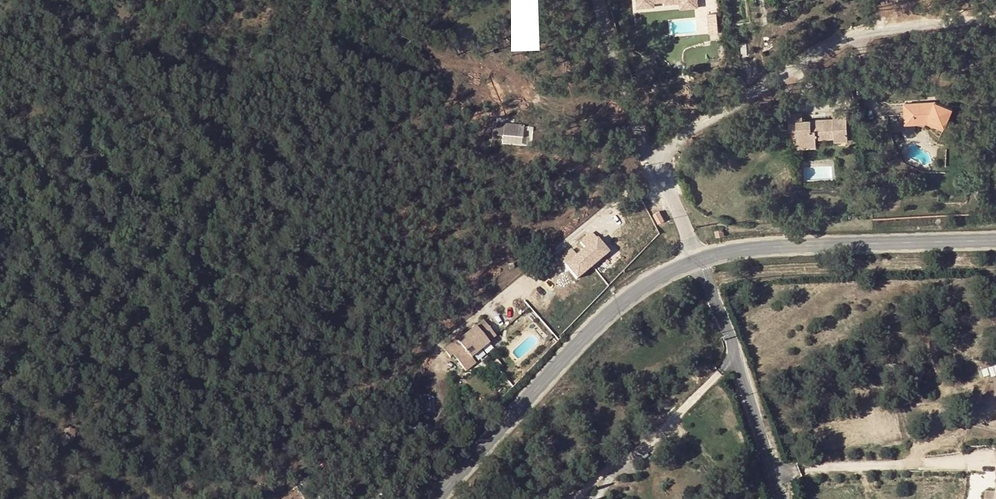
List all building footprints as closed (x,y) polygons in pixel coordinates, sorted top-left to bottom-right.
[(720,30),(718,10),(710,11),(712,31),(720,30)] [(78,51),(77,59),(86,59),(86,52),(78,51)] [(947,127),(955,110),(939,102),(937,105),(930,106),(930,103),(908,105),(908,116),(917,116),(917,120),(932,119),(947,127)] [(835,114),(835,119),(835,122),(848,122),(848,114),(835,114)] [(849,143),(848,122),(835,122),(835,119),(818,119),(818,123),(813,123),(804,123),(804,116),(791,121),(791,130),(798,130),(798,136),(798,143),(818,143),(818,140),(835,140),(836,143),(849,143)] [(917,116),(908,116),(909,125),(932,124),(946,131),(947,127),(932,119),(917,120),(917,116)] [(492,118),(491,128),(521,131),(522,121),(492,118)] [(659,211),(652,216),(658,225),(665,221),(659,211)] [(559,258),(577,280),(610,253),(593,231),(559,258)] [(453,362),(467,379),(475,372),(472,368),(491,352),(488,349),(496,343),(484,327),(457,350),(461,355),(453,362)] [(411,410),(410,429),(419,429),(420,410),(411,410)] [(56,443),(57,453),(67,452),(66,442),(56,443)] [(995,493),(984,492),(984,498),(995,498),(995,483),(995,493)]
